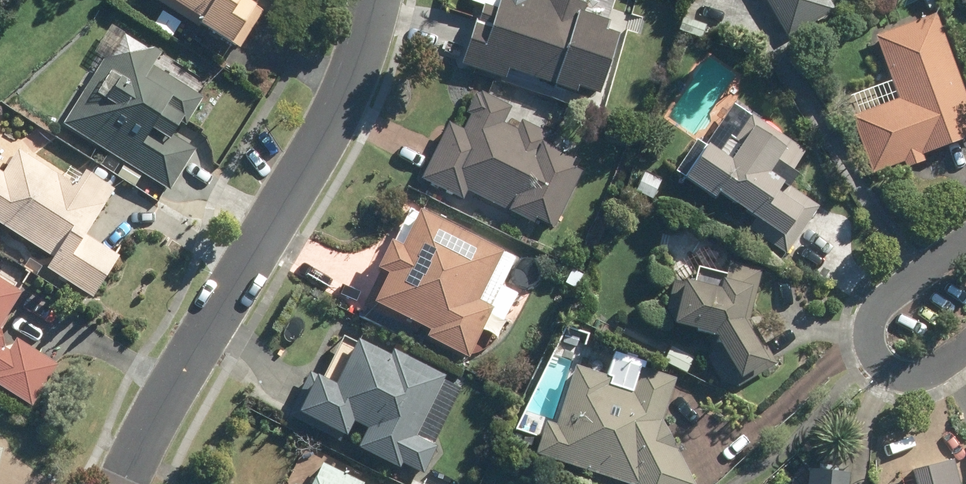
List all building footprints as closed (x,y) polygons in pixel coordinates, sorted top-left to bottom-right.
[(165,6),(154,23),(172,35),(183,18),(238,54),(255,28),(244,21),(257,0),(156,0),(165,6)] [(579,90),(596,95),(617,34),(606,30),(608,22),(575,11),(579,0),(496,0),(493,8),(479,3),(463,51),(484,58),(479,72),(552,96),(555,87),(577,95),(579,90)] [(787,39),(835,12),(828,0),(765,0),(787,39)] [(923,151),(965,136),(965,102),(935,16),(875,37),(897,102),(853,117),(873,173),(904,161),(905,166),(926,159),(923,151)] [(196,89),(201,81),(122,31),(112,25),(94,54),(104,60),(64,123),(171,191),(199,147),(181,136),(206,96),(196,89)] [(420,179),(463,198),(466,192),(552,230),(579,170),(571,167),(576,156),(547,143),(551,133),(507,114),(509,109),(488,100),(464,153),(437,141),(420,179)] [(783,181),(803,151),(732,101),(701,146),(694,141),(671,174),(785,253),(818,205),(783,181)] [(73,185),(0,137),(0,227),(51,260),(46,267),(91,297),(119,255),(84,232),(111,191),(81,171),(73,185)] [(374,267),(390,276),(376,302),(430,330),(426,337),(468,359),(472,353),(494,310),(477,301),(499,259),(420,217),(403,251),(387,243),(374,267)] [(717,284),(681,276),(666,323),(713,339),(740,383),(775,361),(748,317),(759,271),(722,263),(717,284)] [(22,291),(0,275),(0,323),(22,291)] [(34,407),(59,371),(0,330),(0,384),(34,407)] [(363,429),(355,450),(402,470),(405,464),(430,472),(443,433),(422,425),(445,377),(359,342),(332,383),(312,371),(288,412),(344,435),(352,422),(363,429)] [(543,419),(535,457),(625,483),(691,483),(667,422),(677,375),(636,367),(631,388),(614,384),(615,376),(567,366),(556,421),(543,419)] [(297,452),(283,482),(287,483),(365,483),(297,452)] [(952,460),(911,471),(914,483),(958,483),(952,460)] [(846,472),(804,468),(803,483),(844,483),(846,472)]
